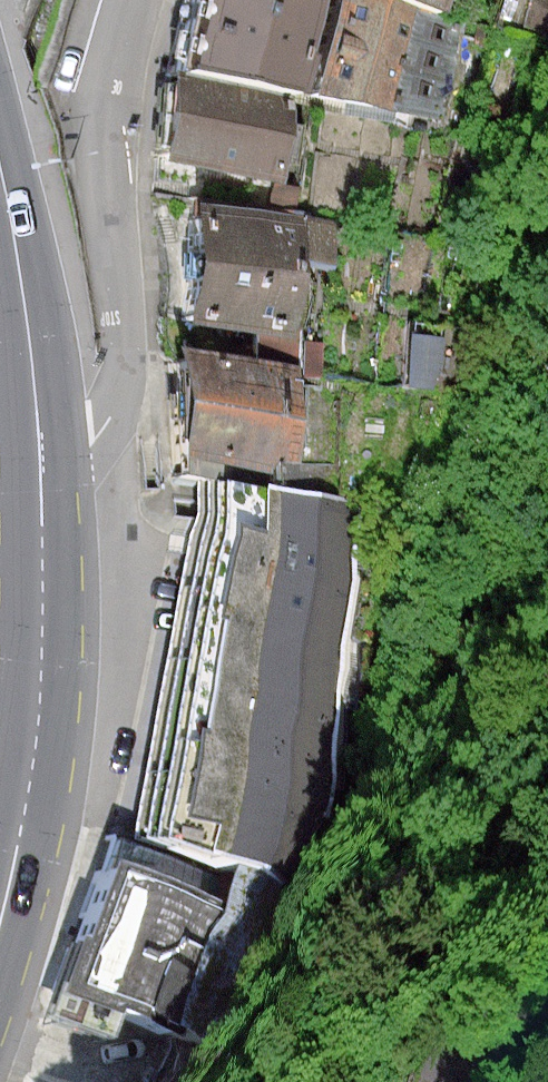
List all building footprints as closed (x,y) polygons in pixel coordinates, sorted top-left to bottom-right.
[(192,59),(297,84),(318,0),(207,0),(192,59)] [(326,88),(440,119),(467,23),(432,13),(436,0),(350,0),(326,88)] [(293,100),(189,79),(174,150),(279,171),(293,100)] [(333,224),(201,213),(192,314),(297,323),(303,260),(330,263),(333,224)] [(289,457),(298,367),(194,356),(185,447),(289,457)] [(151,830),(267,856),(348,502),(232,475),(151,830)] [(182,1033),(232,913),(131,871),(81,992),(182,1033)]
